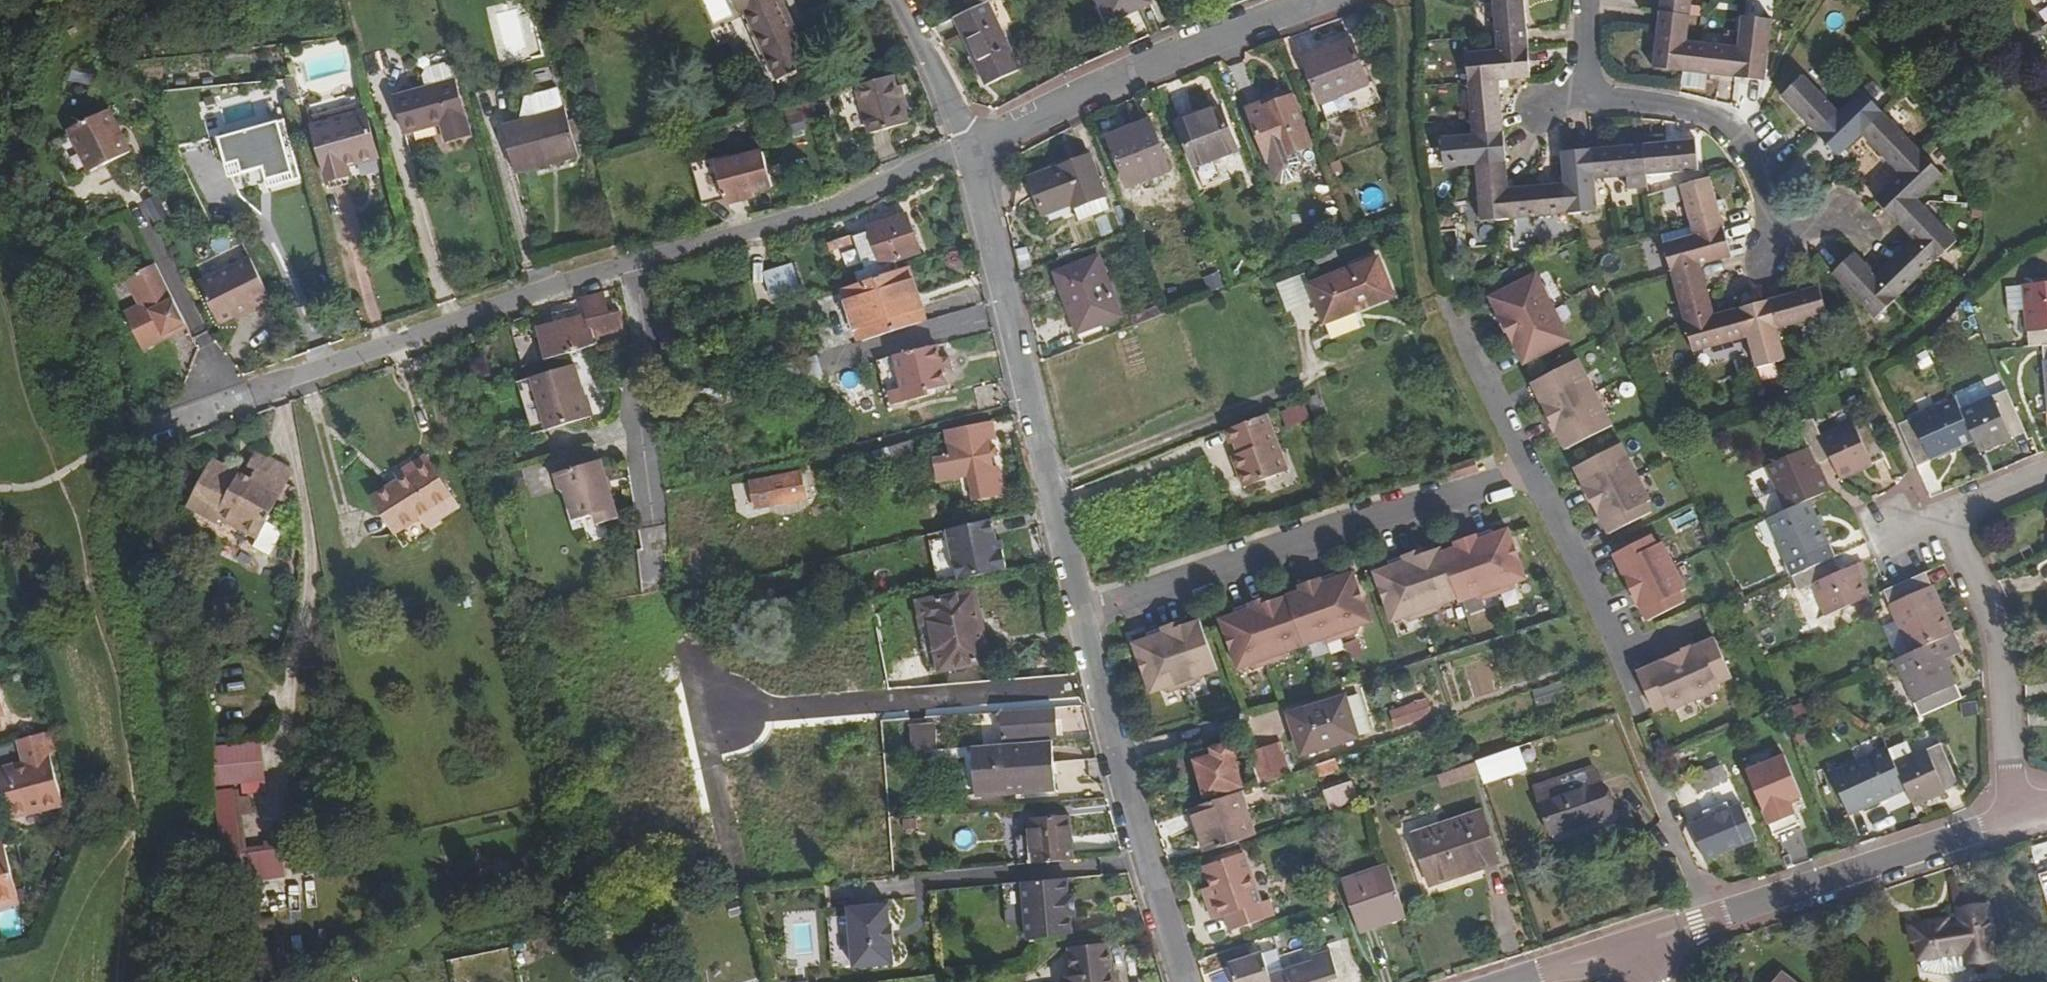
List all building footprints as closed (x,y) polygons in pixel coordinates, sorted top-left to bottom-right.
[(776,79),(811,64),(782,0),(739,0),(776,79)] [(1109,22),(1151,4),(1149,0),(1100,0),(1109,22)] [(1493,1),(1496,37),(1497,50),(1528,47),(1524,0),(1501,0),(1493,1)] [(1659,9),(1692,12),(1693,0),(1660,0),(1659,9)] [(965,13),(976,8),(973,1),(962,6),(965,13)] [(965,13),(953,19),(985,87),(1020,70),(989,2),(976,8),(965,13)] [(530,7),(491,12),(498,60),(536,55),(530,7)] [(1692,12),(1659,9),(1653,70),(1686,74),(1689,42),(1692,12)] [(1738,47),(1735,78),(1767,82),(1773,20),(1763,19),(1741,17),(1738,47)] [(1369,91),(1366,84),(1349,40),(1302,58),(1322,110),(1369,91)] [(1689,42),(1686,74),(1735,78),(1738,47),(1689,42)] [(1468,84),(1500,81),(1530,79),(1528,47),(1497,50),(1466,53),(1468,84)] [(424,77),(428,89),(454,82),(451,70),(444,66),(428,70),(424,77)] [(903,97),(897,76),(860,86),(864,99),(874,134),(916,122),(908,96),(903,97)] [(1780,99),(1816,136),(1840,113),(1836,109),(1804,76),(1780,99)] [(1500,81),(1468,84),(1471,124),(1472,136),(1504,133),(1500,81)] [(428,89),(397,97),(408,135),(441,126),(446,144),(471,137),(454,82),(428,89)] [(1369,91),(1322,110),(1326,122),(1379,101),(1372,82),(1366,84),(1369,91)] [(860,86),(841,91),(845,104),(864,99),(860,86)] [(527,101),(523,124),(564,112),(558,92),(527,101)] [(1861,134),(1883,113),(1862,92),(1840,113),(1816,136),(1837,157),(1861,134)] [(1262,101),(1246,108),(1267,161),(1274,180),(1280,183),(1292,178),(1300,162),(1295,151),(1310,145),(1290,94),(1263,105),(1262,101)] [(227,120),(251,118),(249,102),(226,104),(227,120)] [(1219,107),(1175,124),(1193,167),(1236,151),(1219,107)] [(106,109),(66,129),(70,136),(88,172),(128,152),(106,109)] [(523,124),(504,129),(517,175),(579,158),(566,111),(564,112),(523,124)] [(366,112),(312,126),(327,182),(350,176),(348,166),(378,159),(366,112)] [(1899,175),(1922,153),(1883,113),(1861,134),(1899,175)] [(1149,120),(1108,137),(1127,187),(1169,172),(1149,120)] [(288,123),(222,139),(232,179),(269,168),(272,179),(301,172),(288,123)] [(1504,133),(1472,136),(1443,138),(1444,168),(1464,167),(1475,166),(1507,164),(1504,133)] [(88,172),(70,136),(52,145),(70,181),(88,172)] [(1695,141),(1644,145),(1647,177),(1698,173),(1695,141)] [(1644,145),(1592,150),(1595,181),(1647,177),(1644,145)] [(1563,184),(1565,216),(1567,215),(1597,213),(1595,181),(1592,150),(1561,152),(1563,184)] [(1895,222),(1919,200),(1944,177),(1922,153),(1899,175),(1874,199),(1895,222)] [(761,154),(717,166),(715,160),(693,166),(705,205),(726,200),(728,205),(754,198),(753,195),(773,189),(761,154)] [(1089,156),(1029,177),(1042,215),(1071,204),(1073,208),(1104,197),(1089,156)] [(1480,222),(1512,219),(1509,188),(1507,164),(1475,166),(1480,222)] [(1694,236),(1723,228),(1709,179),(1679,186),(1691,227),(1694,236)] [(1512,219),(1565,216),(1563,184),(1509,188),(1512,219)] [(146,200),(156,221),(168,215),(158,194),(146,200)] [(1104,197),(1073,208),(1079,224),(1109,212),(1104,197)] [(1913,240),(1935,262),(1958,241),(1920,201),(1919,200),(1895,222),(1913,240)] [(1974,214),(1984,214),(1984,202),(1974,202),(1974,214)] [(886,222),(896,218),(894,213),(884,217),(886,222)] [(886,222),(867,229),(868,232),(853,237),(855,242),(864,270),(855,273),(858,284),(899,270),(896,262),(920,254),(906,214),(896,218),(886,222)] [(1672,274),(1702,267),(1732,259),(1723,228),(1694,236),(1664,244),(1672,274)] [(855,242),(853,237),(830,245),(831,250),(855,242)] [(1877,276),(1898,297),(1935,262),(1913,240),(1877,276)] [(1898,297),(1877,276),(1854,252),(1832,273),(1875,318),(1898,297)] [(250,258),(199,283),(219,323),(270,298),(250,258)] [(1067,308),(1076,334),(1121,317),(1099,259),(1054,275),(1067,308)] [(1377,260),(1310,287),(1324,323),(1325,323),(1332,340),(1360,329),(1353,311),(1391,296),(1377,260)] [(187,327),(156,263),(130,275),(145,307),(126,316),(141,349),(165,337),(164,334),(170,330),(172,334),(187,327)] [(792,265),(766,274),(774,298),(800,290),(792,265)] [(1716,315),(1702,267),(1672,274),(1685,323),(1716,315)] [(858,284),(843,289),(860,342),(924,321),(905,268),(899,270),(858,284)] [(1569,340),(1535,273),(1489,297),(1495,308),(1499,316),(1497,317),(1505,332),(1506,331),(1517,352),(1523,364),(1569,340)] [(2046,346),(2046,282),(2021,284),(2024,348),(2041,347),(2046,346)] [(1820,287),(1769,301),(1778,331),(1780,330),(1828,317),(1820,287)] [(601,291),(581,297),(583,305),(552,313),(555,326),(540,330),(547,359),(596,345),(594,339),(622,331),(616,310),(607,312),(601,291)] [(1769,301),(1739,309),(1747,339),(1756,370),(1786,361),(1778,331),(1769,301)] [(1069,336),(1076,334),(1067,308),(1060,311),(1069,336)] [(1694,354),(1747,339),(1739,309),(1716,315),(1685,323),(1694,354)] [(521,362),(536,359),(532,334),(517,337),(521,362)] [(912,353),(890,358),(900,398),(946,388),(935,345),(911,350),(912,353)] [(1564,449),(1611,426),(1577,359),(1530,383),(1535,392),(1547,415),(1545,416),(1553,431),(1555,431),(1558,436),(1564,449)] [(527,377),(543,430),(589,417),(573,363),(527,377)] [(531,434),(543,430),(527,377),(515,381),(531,434)] [(1990,397),(1957,411),(1971,441),(1978,456),(2009,441),(2008,438),(2021,432),(2004,393),(1991,399),(1990,397)] [(1952,400),(1896,426),(1914,467),(1971,441),(1957,411),(1952,400)] [(1304,402),(1290,407),(1295,423),(1310,417),(1304,402)] [(1244,486),(1279,471),(1273,453),(1282,449),(1269,412),(1227,429),(1231,442),(1236,441),(1239,452),(1233,455),(1244,486)] [(1866,418),(1821,438),(1830,459),(1839,479),(1884,459),(1866,418)] [(1765,469),(1784,511),(1810,500),(1829,492),(1817,464),(1830,459),(1821,438),(1812,419),(1800,424),(1811,450),(1765,469)] [(990,425),(943,433),(941,433),(942,441),(947,441),(950,458),(938,460),(941,480),(968,475),(973,498),(1002,493),(998,469),(991,470),(989,458),(996,457),(994,448),(988,449),(986,438),(993,437),(990,425)] [(894,444),(895,459),(917,457),(916,442),(894,444)] [(1600,520),(1608,534),(1650,512),(1645,502),(1649,500),(1620,443),(1573,467),(1578,477),(1583,486),(1581,487),(1589,502),(1591,501),(1600,520)] [(1289,468),(1282,449),(1273,453),(1279,471),(1289,468)] [(258,537),(276,500),(286,482),(292,470),(255,451),(247,467),(255,471),(250,481),(239,476),(240,473),(212,459),(187,507),(219,524),(221,518),(258,537)] [(393,471),(397,478),(428,459),(423,452),(393,471)] [(397,527),(418,513),(450,493),(428,459),(397,478),(374,493),(397,527)] [(563,494),(570,521),(592,515),(594,524),(595,526),(615,520),(598,461),(597,462),(552,475),(557,491),(563,494)] [(799,474),(750,483),(755,508),(804,500),(799,474)] [(286,482),(276,500),(289,506),(298,488),(286,482)] [(458,504),(450,493),(418,513),(425,525),(458,504)] [(1834,558),(1810,500),(1784,511),(1767,519),(1785,563),(1787,562),(1793,576),(1834,558)] [(592,515),(570,521),(566,523),(568,532),(594,524),(592,515)] [(993,544),(988,521),(944,532),(946,539),(955,583),(1005,573),(1000,552),(995,553),(993,544)] [(1526,579),(1508,530),(1501,532),(1492,535),(1491,530),(1455,544),(1456,549),(1449,551),(1442,554),(1440,549),(1432,552),(1426,555),(1424,550),(1388,563),(1390,568),(1383,570),(1375,574),(1393,623),(1404,619),(1411,622),(1440,611),(1443,605),(1459,599),(1461,604),(1476,598),(1483,601),(1512,590),(1515,584),(1526,579)] [(1684,601),(1679,591),(1685,589),(1661,542),(1655,545),(1650,535),(1612,554),(1619,567),(1629,587),(1627,588),(1635,603),(1637,602),(1642,613),(1646,621),(1684,601)] [(946,539),(926,544),(936,586),(955,583),(946,539)] [(1834,558),(1793,576),(1799,591),(1814,584),(1827,616),(1838,611),(1870,597),(1855,565),(1840,572),(1834,558)] [(1230,620),(1222,623),(1241,673),(1252,669),(1258,672),(1288,661),(1291,654),(1322,642),(1329,645),(1358,634),(1361,628),(1372,624),(1354,574),(1344,577),(1338,580),(1337,575),(1300,588),(1302,593),(1296,595),(1281,601),(1274,604),(1272,599),(1236,612),(1238,617),(1230,620)] [(1923,574),(1886,590),(1880,592),(1908,655),(1934,643),(1951,636),(1923,574)] [(974,590),(917,602),(921,626),(928,624),(938,672),(988,662),(974,590)] [(925,675),(938,672),(928,624),(921,626),(917,602),(911,604),(925,675)] [(1207,685),(1223,680),(1204,630),(1197,632),(1190,635),(1188,630),(1151,644),(1153,648),(1146,651),(1138,654),(1156,704),(1167,700),(1174,703),(1204,692),(1207,685)] [(1716,685),(1730,679),(1714,639),(1703,643),(1690,649),(1689,647),(1673,653),(1674,655),(1655,663),(1635,671),(1652,711),(1666,705),(1668,710),(1718,690),(1716,685)] [(1953,686),(1934,643),(1908,655),(1891,663),(1916,719),(1958,701),(1951,687),(1953,686)] [(1565,681),(1534,689),(1539,705),(1570,697),(1565,681)] [(1344,697),(1288,716),(1296,739),(1297,739),(1303,757),(1358,739),(1344,697)] [(1398,729),(1435,714),(1428,697),(1391,713),(1398,729)] [(1053,707),(1005,711),(1006,720),(1019,719),(1020,740),(1055,738),(1053,707)] [(991,713),(979,714),(980,724),(992,723),(991,713)] [(906,733),(907,753),(932,751),(931,732),(906,733)] [(63,805),(45,733),(19,741),(26,766),(27,770),(16,774),(14,769),(1,772),(12,818),(63,805)] [(1049,742),(968,748),(972,795),(1014,792),(1014,784),(1028,783),(1028,791),(1052,789),(1049,742)] [(1229,743),(1192,754),(1205,797),(1243,785),(1229,743)] [(1940,744),(1894,764),(1905,790),(1912,806),(1958,786),(1940,744)] [(1476,760),(1481,774),(1514,762),(1509,748),(1476,760)] [(1905,790),(1894,764),(1887,748),(1830,772),(1848,814),(1905,790)] [(1264,749),(1249,753),(1259,785),(1273,780),(1264,749)] [(1772,835),(1798,825),(1788,801),(1799,796),(1782,755),(1745,770),(1772,835)] [(1335,759),(1314,766),(1317,777),(1338,770),(1335,759)] [(1476,760),(1436,774),(1441,788),(1481,774),(1476,760)] [(1590,766),(1551,781),(1556,796),(1539,802),(1551,834),(1608,814),(1590,766)] [(1719,766),(1692,778),(1698,793),(1726,781),(1719,766)] [(1533,787),(1539,802),(1556,796),(1551,781),(1533,787)] [(1014,784),(1014,792),(1028,791),(1028,783),(1014,784)] [(1322,813),(1349,804),(1344,789),(1317,798),(1322,813)] [(1204,853),(1255,836),(1239,792),(1190,809),(1204,853)] [(1757,838),(1741,804),(1690,826),(1705,861),(1757,838)] [(217,811),(223,869),(269,865),(268,850),(243,851),(238,809),(217,811)] [(1481,809),(1413,834),(1430,884),(1498,861),(1481,809)] [(1028,819),(1032,864),(1073,861),(1069,816),(1028,819)] [(0,845),(0,901),(16,897),(3,845),(0,845)] [(1208,903),(1213,919),(1223,916),(1229,931),(1274,916),(1268,900),(1259,903),(1242,853),(1204,866),(1216,900),(1208,903)] [(1406,916),(1388,865),(1343,880),(1360,931),(1406,916)] [(1034,939),(1080,934),(1078,916),(1083,915),(1080,895),(1075,896),(1073,878),(1027,882),(1032,923),(1034,939)] [(1012,924),(1032,923),(1027,882),(1007,884),(1012,924)] [(17,902),(16,897),(0,901),(0,906),(17,902)] [(888,927),(886,905),(846,910),(853,969),(892,965),(890,943),(893,943),(892,927),(888,927)] [(1985,909),(1960,912),(1961,920),(1911,928),(1915,959),(1965,951),(1967,963),(1992,960),(1985,909)] [(790,964),(815,963),(814,912),(788,913),(790,964)] [(1106,946),(1070,951),(1072,976),(1063,977),(1064,981),(1111,981),(1106,946)] [(1287,981),(1329,981),(1329,979),(1338,976),(1330,951),(1311,958),(1311,961),(1283,971),(1287,981)] [(1283,971),(1269,977),(1262,955),(1229,966),(1234,981),(1287,981),(1283,971)]
